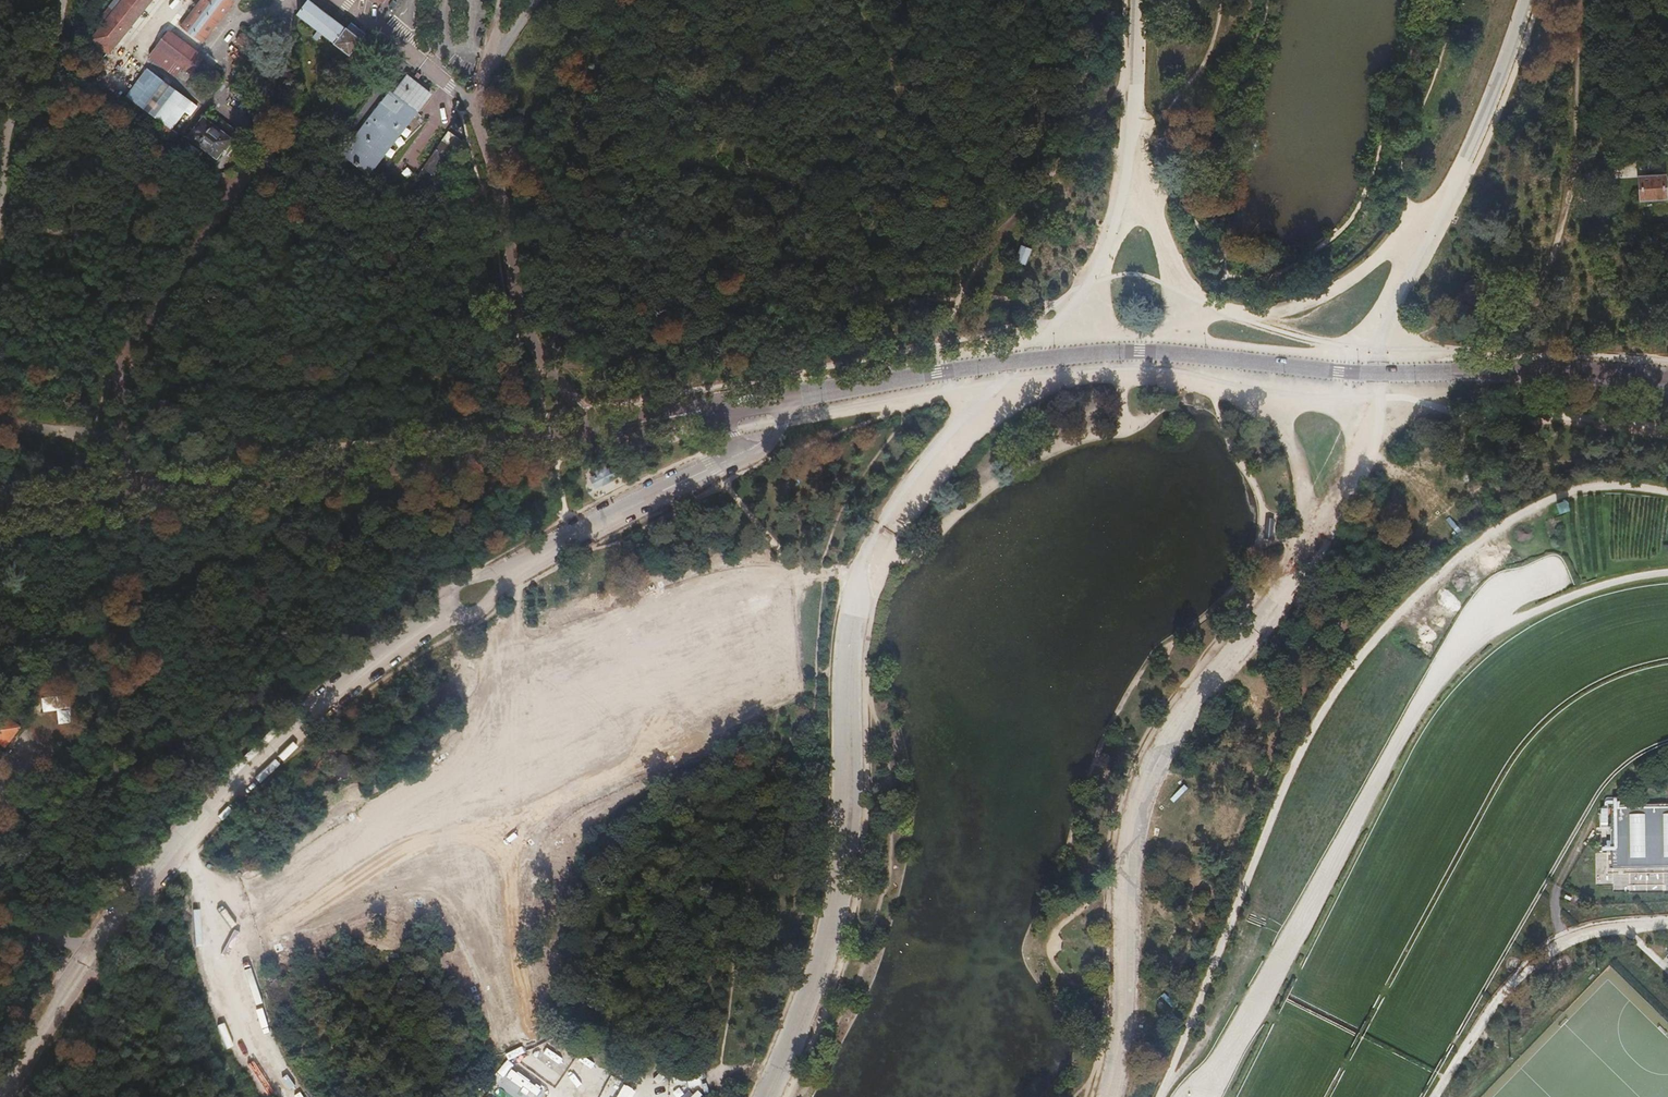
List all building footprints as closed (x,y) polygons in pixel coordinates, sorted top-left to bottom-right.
[(111,14),(107,9),(102,15),(100,13),(94,19),(101,26),(90,40),(108,55),(151,0),(122,0),(111,14)] [(181,25),(202,41),(235,0),(203,0),(181,25)] [(316,41),(321,34),(350,54),(365,32),(351,22),(346,29),(308,1),(297,15),(315,29),(310,36),(316,41)] [(222,76),(167,33),(149,56),(175,76),(183,67),(211,88),(222,76)] [(238,40),(248,47),(252,41),(242,34),(238,40)] [(169,141),(195,107),(147,70),(126,97),(161,123),(155,131),(169,141)] [(367,172),(429,94),(407,76),(393,95),(389,93),(341,155),(356,168),(358,166),(367,172)] [(215,158),(230,140),(203,118),(188,137),(215,158)] [(450,126),(420,170),(437,181),(466,137),(450,126)] [(1641,178),(1642,199),(1667,198),(1666,177),(1641,178)] [(1664,239),(1664,225),(1654,225),(1655,239),(1664,239)] [(1019,245),(1014,262),(1025,265),(1030,249),(1019,245)] [(596,475),(589,479),(595,489),(602,486),(602,487),(612,482),(612,480),(621,476),(615,465),(607,469),(605,466),(594,472),(596,475)] [(40,702),(31,709),(39,719),(49,712),(40,702)] [(3,745),(17,727),(0,714),(0,742),(3,745)] [(1612,868),(1667,868),(1667,805),(1610,806),(1612,868)] [(258,931),(272,927),(270,921),(256,925),(258,931)] [(497,1061),(503,1059),(497,1043),(490,1046),(497,1061)] [(574,1085),(588,1095),(601,1079),(587,1069),(574,1085)] [(531,1089),(542,1096),(551,1096),(559,1085),(542,1072),(531,1089)]
